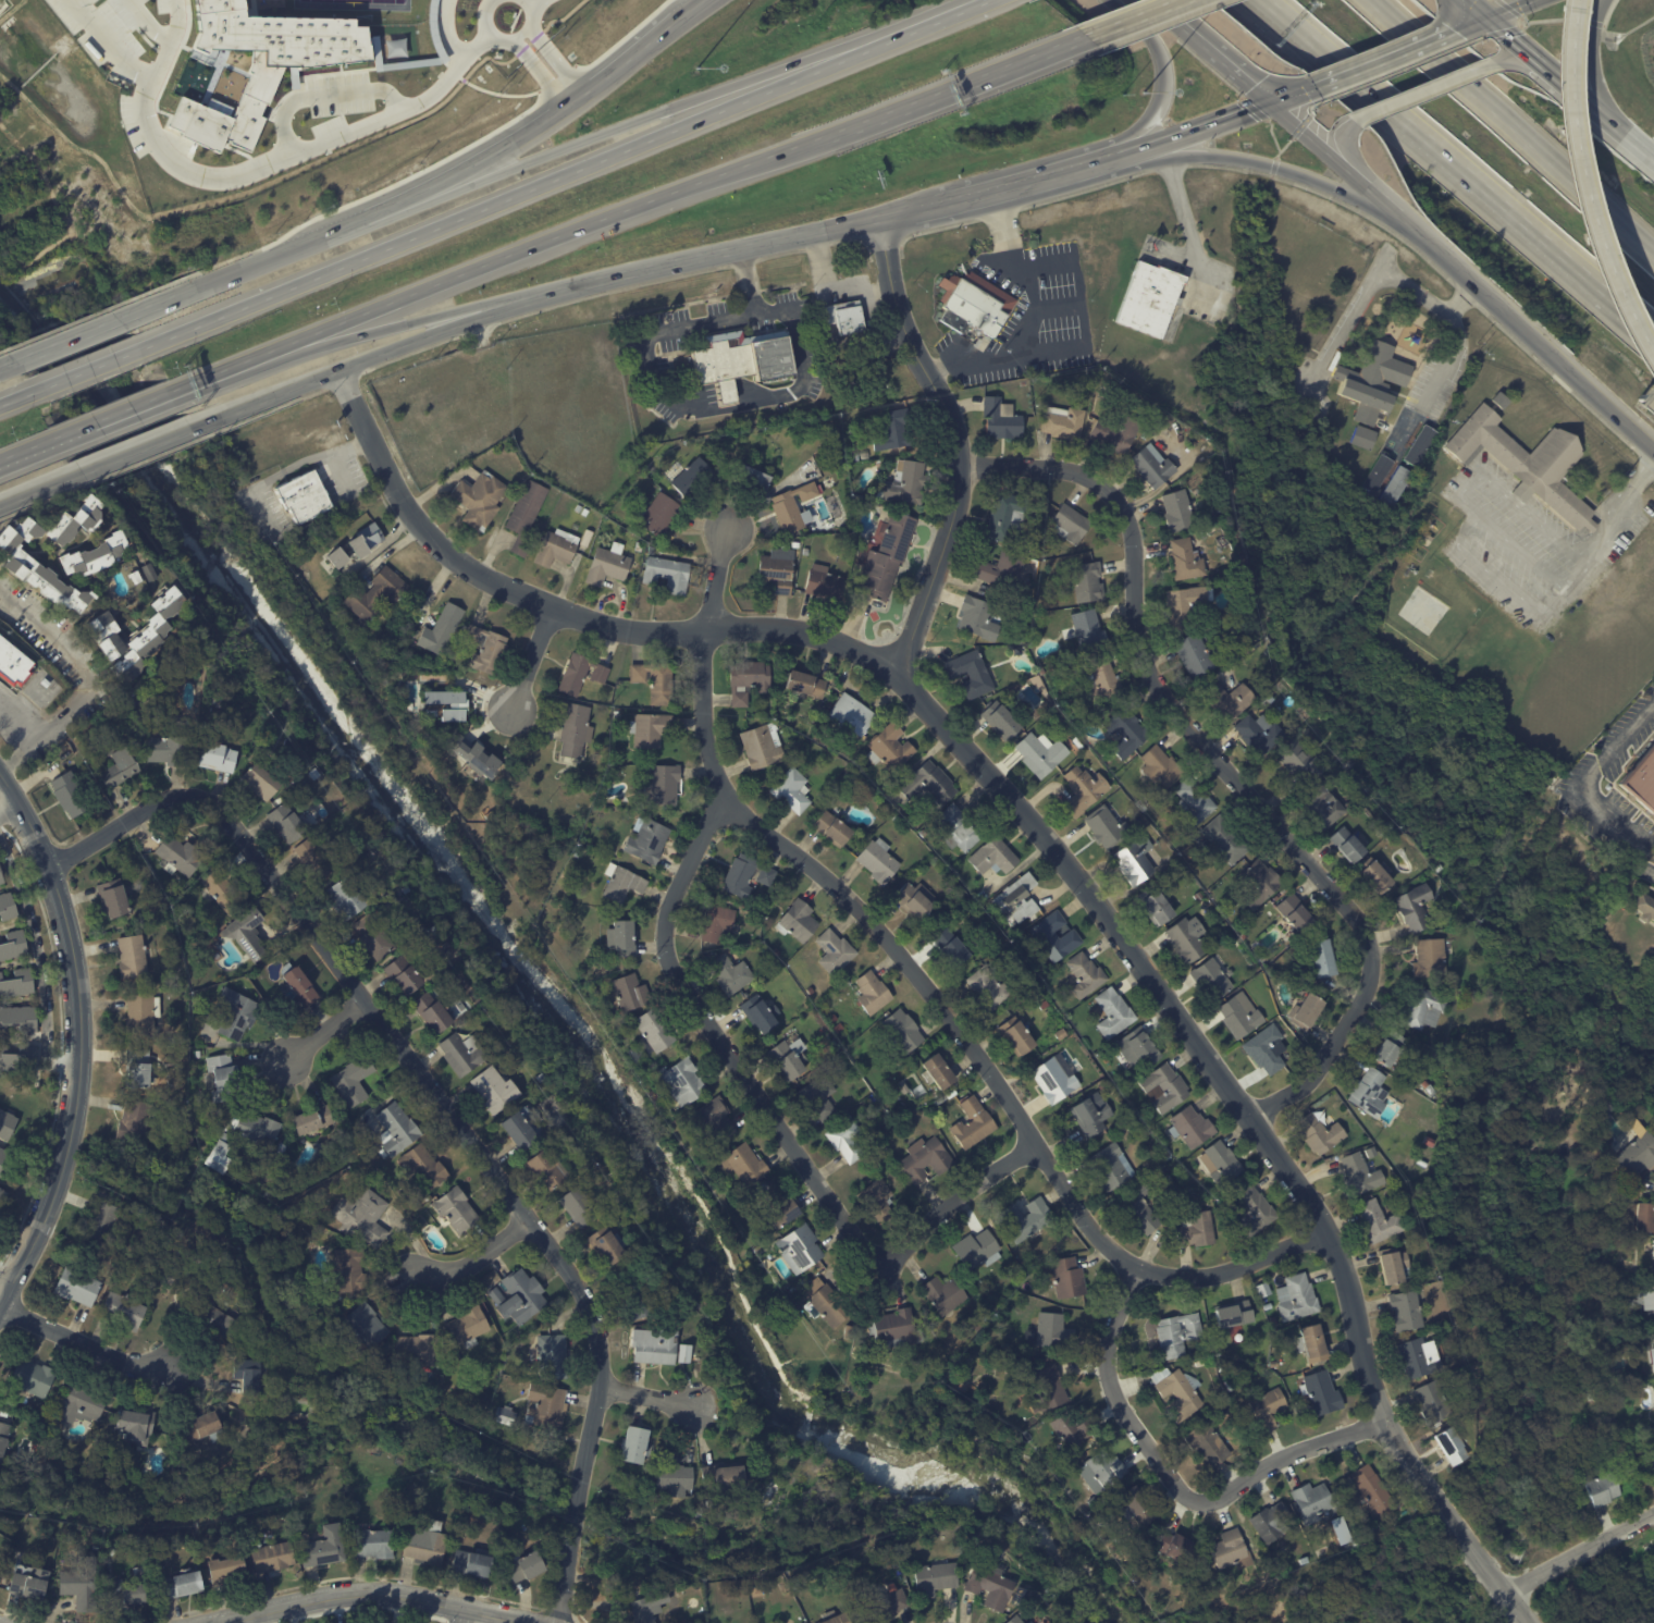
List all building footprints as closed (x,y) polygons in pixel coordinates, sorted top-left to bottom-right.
[(242,0),(195,0),(196,51),(253,50),(230,101),(177,103),(169,134),(223,148),(238,147),(255,152),(277,66),(290,69),(290,88),(298,88),(298,65),(368,64),(368,26),(353,26),(353,16),(243,19),(242,0)] [(1181,306),(1176,305),(1163,340),(1116,322),(1140,261),(1159,269),(1160,267),(1188,278),(1186,283),(1184,282),(1178,297),(1184,299),(1181,307),(1181,306)] [(1016,299),(995,340),(968,324),(961,331),(939,320),(950,295),(939,287),(942,276),(955,283),(967,268),(1016,299)] [(825,327),(820,308),(862,300),(868,331),(844,336),(841,323),(825,327)] [(758,383),(757,383),(755,376),(733,380),(738,403),(723,406),(717,383),(698,386),(690,347),(704,345),(702,339),(742,331),(744,340),(786,331),(794,376),(758,383)] [(1409,374),(1406,385),(1383,378),(1382,381),(1390,383),(1386,392),(1394,395),(1388,413),(1379,408),(1372,429),(1378,431),(1371,448),(1350,442),(1357,423),(1359,423),(1360,421),(1353,418),(1359,401),(1338,394),(1344,381),(1332,377),(1337,364),(1359,371),(1371,336),(1394,345),(1391,355),(1414,364),(1409,374)] [(1005,440),(995,439),(996,437),(987,437),(987,418),(984,418),(985,396),(1002,397),(1002,404),(1014,405),(1013,416),(1024,416),(1023,438),(1013,438),(1013,440),(1005,440)] [(1498,426),(1531,455),(1556,428),(1585,454),(1560,482),(1596,514),(1591,519),(1600,528),(1594,534),(1585,527),(1580,532),(1482,445),(1465,464),(1446,447),(1484,403),(1504,420),(1498,426)] [(1053,438),(1053,434),(1041,432),(1045,413),(1046,414),(1048,407),(1069,410),(1070,408),(1086,411),(1081,442),(1053,438)] [(909,409),(911,423),(904,426),(905,433),(909,432),(911,445),(875,453),(872,439),(878,438),(875,422),(884,420),(882,414),(908,408),(909,409)] [(1104,446),(1090,438),(1101,420),(1109,425),(1114,416),(1124,422),(1127,417),(1143,426),(1125,456),(1120,453),(1119,455),(1104,446)] [(1403,461),(1418,468),(1435,430),(1420,424),(1403,461)] [(1167,481),(1155,491),(1137,470),(1139,469),(1132,459),(1151,443),(1165,460),(1169,458),(1178,471),(1167,481)] [(1393,461),(1379,453),(1358,489),(1372,497),(1393,461)] [(705,492),(701,487),(686,500),(671,483),(686,470),(684,469),(688,467),(700,457),(723,482),(707,495),(705,492)] [(925,466),(924,477),(926,477),(925,487),(923,487),(922,494),(924,494),(922,505),(882,500),(882,499),(877,497),(879,483),(886,484),(886,482),(893,483),(894,481),(896,482),(897,469),(892,468),(893,460),(904,462),(904,460),(925,464),(925,466)] [(1378,503),(1392,510),(1410,471),(1396,464),(1378,503)] [(738,499),(729,494),(742,465),(772,478),(765,493),(746,484),(740,499),(738,499)] [(333,507),(296,525),(288,507),(284,509),(274,488),(291,480),(291,479),(298,476),(314,469),(324,490),(325,489),(328,495),(333,507)] [(657,481),(647,472),(651,469),(661,477),(657,481)] [(509,488),(496,506),(501,509),(486,529),(482,526),(477,532),(461,521),(469,511),(449,496),(461,480),(462,482),(471,489),(484,470),(509,488)] [(511,551),(519,534),(505,528),(529,480),(550,490),(528,534),(542,542),(531,563),(510,552),(511,551)] [(776,516),(773,506),(775,505),(773,499),(791,491),(791,492),(815,482),(820,495),(803,504),(799,494),(793,496),(806,527),(786,537),(776,516)] [(683,511),(661,541),(632,519),(642,506),(647,511),(655,501),(651,496),(656,490),(659,493),(661,492),(684,511),(683,511)] [(1028,499),(1025,513),(1026,513),(1022,531),(1011,528),(1008,542),(986,537),(998,490),(1029,497),(1028,499)] [(1189,502),(1197,527),(1171,534),(1165,515),(1168,514),(1162,496),(1186,490),(1189,502)] [(92,532),(92,533),(86,532),(81,528),(72,539),(74,540),(71,544),(69,543),(67,543),(66,542),(61,549),(45,537),(51,527),(53,528),(58,524),(55,522),(63,513),(71,519),(77,511),(77,512),(84,503),(82,502),(88,494),(103,505),(98,512),(99,513),(100,522),(92,532)] [(1066,504),(1093,521),(1077,545),(1053,530),(1058,525),(1052,520),(1064,502),(1066,504)] [(575,511),(578,505),(583,507),(580,514),(575,511)] [(917,521),(886,604),(871,599),(874,591),(857,585),(865,567),(857,564),(862,551),(869,554),(871,551),(878,554),(893,512),(917,521)] [(10,557),(0,549),(0,534),(7,526),(13,531),(21,522),(22,525),(28,516),(36,522),(35,522),(46,532),(41,538),(35,538),(34,538),(28,543),(24,540),(21,543),(23,545),(21,549),(24,552),(46,569),(48,567),(58,576),(57,577),(58,579),(65,586),(69,587),(70,586),(74,589),(81,593),(81,592),(90,592),(90,591),(98,598),(96,601),(94,599),(81,615),(72,608),(71,611),(63,604),(62,606),(60,605),(58,606),(27,581),(27,582),(23,579),(21,581),(4,568),(10,562),(8,561),(10,557)] [(386,538),(387,540),(358,560),(347,542),(375,522),(386,538)] [(570,565),(569,566),(554,558),(548,570),(533,564),(547,531),(555,534),(557,529),(580,539),(578,544),(579,545),(570,565)] [(116,562),(116,563),(86,577),(85,575),(75,573),(69,575),(61,557),(71,553),(71,555),(81,552),(81,554),(86,552),(87,552),(90,552),(99,549),(101,545),(100,545),(107,542),(106,540),(114,537),(113,533),(122,530),(129,546),(123,550),(124,552),(116,562)] [(588,549),(581,545),(587,530),(594,533),(588,549)] [(1173,553),(1171,542),(1192,538),(1194,552),(1199,551),(1200,560),(1205,558),(1208,577),(1176,581),(1171,554),(1173,554),(1173,553)] [(624,551),(621,555),(632,560),(625,582),(606,576),(602,590),(584,583),(597,548),(610,552),(614,542),(625,546),(624,551)] [(638,542),(644,543),(642,552),(635,551),(638,542)] [(348,560),(337,569),(326,556),(337,546),(349,558),(348,560)] [(1028,546),(1038,551),(1036,557),(1025,553),(1028,546)] [(770,548),(792,549),(790,595),(770,594),(770,581),(756,580),(758,554),(769,555),(769,548),(770,548)] [(991,582),(973,576),(979,558),(998,565),(1003,548),(1025,555),(1012,590),(991,582)] [(649,556),(691,565),(684,598),(665,594),(668,579),(659,577),(657,587),(642,583),(647,556),(649,556)] [(1101,564),(1102,576),(1099,576),(1100,582),(1103,581),(1106,598),(1078,602),(1073,564),(1100,561),(1101,564)] [(155,579),(148,583),(140,568),(149,564),(157,578),(155,579)] [(385,564),(410,586),(395,602),(387,595),(380,605),(381,606),(367,623),(341,601),(356,583),(366,592),(374,583),(371,580),(385,564)] [(817,595),(805,593),(810,570),(813,571),(814,564),(829,567),(828,575),(847,579),(840,608),(826,605),(828,598),(817,595)] [(139,570),(145,580),(135,586),(131,579),(129,579),(127,577),(139,570)] [(111,669),(120,661),(122,662),(125,659),(124,657),(133,649),(128,644),(137,637),(138,639),(143,635),(141,634),(149,627),(147,625),(150,623),(149,622),(158,613),(151,605),(160,598),(161,599),(164,597),(163,594),(172,587),(190,606),(170,626),(174,631),(143,661),(148,666),(137,676),(138,677),(135,680),(134,679),(126,687),(111,669)] [(1168,628),(1168,593),(1189,592),(1189,588),(1214,588),(1214,604),(1194,604),(1194,631),(1168,631),(1168,628)] [(961,619),(964,611),(960,608),(966,593),(1004,608),(1002,615),(1004,616),(993,642),(982,637),(982,636),(959,626),(961,619)] [(1020,602),(1023,593),(1033,597),(1029,605),(1020,602)] [(416,642),(424,626),(432,629),(447,601),(466,611),(441,656),(416,642)] [(1096,610),(1101,629),(1107,628),(1111,645),(1083,652),(1072,613),(1096,607),(1096,610)] [(128,650),(110,663),(97,644),(98,643),(92,635),(94,634),(87,624),(108,611),(121,630),(116,632),(128,650)] [(472,625),(489,631),(490,629),(509,638),(494,676),(468,664),(473,652),(479,654),(482,647),(464,638),(470,623),(472,625)] [(1257,628),(1262,634),(1259,636),(1261,639),(1258,642),(1250,634),(1257,628)] [(1217,668),(1193,681),(1173,645),(1198,632),(1208,651),(1210,653),(1209,654),(1217,668)] [(18,693),(0,678),(0,634),(38,666),(39,667),(18,693)] [(986,665),(988,672),(988,671),(997,688),(970,700),(961,681),(971,678),(967,672),(951,679),(943,663),(978,648),(979,652),(980,652),(982,655),(983,657),(986,664),(985,664),(986,665)] [(1270,659),(1266,653),(1270,649),(1274,654),(1270,659)] [(598,663),(612,667),(604,684),(590,678),(594,667),(590,665),(577,697),(557,689),(572,652),(598,663)] [(1109,655),(1115,673),(1118,671),(1126,692),(1095,703),(1085,676),(1089,675),(1086,664),(1090,663),(1089,661),(1108,654),(1109,655)] [(770,665),(770,692),(757,692),(757,686),(754,686),(754,687),(751,687),(751,686),(745,686),(745,691),(749,691),(749,706),(732,706),(731,666),(737,666),(737,662),(764,661),(764,665),(770,665)] [(672,680),(672,705),(651,704),(651,671),(646,671),(646,683),(630,681),(630,664),(651,664),(651,663),(672,663),(672,680)] [(803,672),(816,675),(816,677),(827,680),(823,699),(809,696),(809,693),(786,687),(791,668),(803,672)] [(26,690),(41,671),(46,673),(29,693),(26,690)] [(45,679),(50,684),(45,689),(39,684),(45,679)] [(1218,713),(1205,698),(1220,685),(1230,696),(1244,684),(1258,700),(1230,726),(1218,713)] [(41,705),(59,686),(63,689),(45,709),(41,705)] [(1034,692),(1042,687),(1046,691),(1037,698),(1034,692)] [(422,690),(462,690),(462,702),(422,702),(422,690)] [(844,691),(877,714),(862,737),(861,736),(859,739),(856,737),(859,734),(829,713),(844,691)] [(211,696),(222,698),(221,708),(209,705),(211,696)] [(990,725),(980,714),(998,699),(1022,726),(1008,738),(993,722),(990,725)] [(590,742),(584,741),(581,759),(559,754),(563,741),(560,740),(564,724),(558,723),(563,701),(592,706),(588,725),(594,727),(591,742),(590,742)] [(212,708),(210,718),(200,716),(203,705),(212,708)] [(1124,708),(1131,715),(1134,713),(1140,720),(1138,722),(1144,728),(1146,726),(1153,735),(1123,761),(1116,753),(1128,742),(1119,729),(1112,735),(1103,724),(1123,706),(1124,708)] [(440,708),(464,708),(464,720),(441,721),(440,708)] [(674,717),(672,735),(662,734),(661,748),(634,747),(634,733),(630,733),(631,721),(635,721),(635,713),(651,714),(651,715),(654,715),(655,714),(674,714),(674,717)] [(1254,717),(1266,730),(1276,722),(1287,734),(1261,758),(1234,727),(1250,713),(1254,717)] [(1311,721),(1316,717),(1321,723),(1317,727),(1311,721)] [(896,723),(905,733),(898,739),(902,746),(908,740),(917,751),(893,773),(880,759),(875,764),(866,754),(873,749),(867,745),(893,720),(896,723)] [(751,770),(746,755),(748,755),(740,733),(767,723),(767,724),(773,722),(779,729),(776,730),(787,760),(752,772),(751,770)] [(172,729),(183,729),(182,736),(187,736),(186,765),(166,764),(166,761),(147,761),(148,737),(160,737),(160,736),(166,737),(166,736),(169,736),(169,729),(172,729)] [(1023,760),(1026,758),(1016,747),(1032,731),(1038,738),(1044,733),(1054,743),(1060,739),(1072,751),(1041,779),(1023,760)] [(1312,778),(1305,770),(1296,777),(1277,755),(1297,738),(1313,757),(1318,753),(1329,766),(1313,779),(1312,778)] [(232,773),(198,766),(202,740),(224,745),(224,747),(231,748),(231,749),(237,751),(233,773),(232,773)] [(488,780),(499,763),(480,749),(481,747),(472,741),(468,748),(458,741),(449,753),(488,780)] [(1158,745),(1170,758),(1173,755),(1188,772),(1181,778),(1180,778),(1168,788),(1160,779),(1155,784),(1143,769),(1147,764),(1141,758),(1157,743),(1158,745)] [(1619,785),(1653,744),(1653,823),(1647,819),(1652,813),(1634,798),(1631,802),(1625,797),(1629,792),(1619,785)] [(134,761),(140,771),(108,790),(97,773),(113,762),(108,753),(122,745),(133,761),(134,761)] [(930,760),(936,767),(938,765),(953,783),(952,784),(959,791),(940,807),(933,797),(928,800),(919,790),(909,800),(897,787),(929,759),(930,760)] [(259,796),(251,789),(248,792),(236,783),(247,770),(247,769),(254,761),(280,783),(266,800),(259,796)] [(680,769),(680,779),(678,779),(677,804),(650,803),(650,798),(644,798),(645,787),(650,787),(651,764),(681,765),(680,769)] [(1065,803),(1076,794),(1069,784),(1070,783),(1064,776),(1077,764),(1084,772),(1086,769),(1093,777),(1100,772),(1113,787),(1085,810),(1086,811),(1076,820),(1064,804),(1065,803)] [(798,814),(787,803),(785,806),(769,790),(792,765),(809,780),(805,783),(812,788),(805,795),(812,801),(799,815),(798,814)] [(851,769),(855,773),(851,778),(847,773),(851,769)] [(60,803),(53,791),(55,790),(50,780),(70,770),(90,808),(71,817),(66,810),(64,811),(60,803)] [(1194,778),(1219,807),(1195,828),(1184,815),(1187,813),(1178,802),(1183,798),(1175,789),(1192,775),(1194,778)] [(1306,811),(1297,801),(1321,779),(1337,799),(1338,798),(1349,810),(1324,833),(1306,811)] [(1136,803),(1141,799),(1148,808),(1144,812),(1136,803)] [(282,836),(267,815),(285,801),(307,831),(288,845),(282,836)] [(955,803),(971,820),(967,823),(972,827),(975,825),(985,835),(965,853),(958,845),(952,849),(939,834),(945,829),(935,820),(954,802),(955,803)] [(1093,829),(1085,819),(1106,803),(1121,825),(1126,821),(1134,831),(1108,851),(1102,844),(1100,846),(1093,836),(1096,834),(1093,829)] [(834,840),(824,833),(823,835),(812,826),(826,809),(839,819),(842,821),(841,822),(853,831),(841,846),(834,840)] [(663,845),(653,863),(621,849),(628,835),(633,837),(637,829),(632,827),(639,813),(670,828),(663,845)] [(1223,815),(1251,849),(1233,865),(1224,854),(1219,859),(1210,849),(1215,845),(1202,829),(1221,814),(1223,815)] [(1379,831),(1388,821),(1395,827),(1385,837),(1379,831)] [(1355,834),(1369,851),(1354,863),(1351,861),(1350,862),(1331,837),(1345,825),(1354,834),(1355,834)] [(183,843),(184,844),(186,841),(206,854),(189,877),(173,866),(174,864),(171,861),(170,863),(155,852),(168,833),(183,843)] [(1130,881),(1119,866),(1121,864),(1114,854),(1145,833),(1156,847),(1145,854),(1157,871),(1134,887),(1130,881)] [(1395,833),(1398,837),(1394,843),(1390,838),(1395,833)] [(1007,845),(1021,860),(1005,873),(1001,869),(997,873),(991,868),(983,875),(972,863),(966,868),(964,864),(968,860),(968,859),(984,845),(984,846),(997,834),(1007,845)] [(300,858),(294,849),(309,837),(322,854),(332,848),(344,864),(320,883),(300,858)] [(866,866),(856,858),(873,839),(876,843),(880,837),(891,847),(887,851),(902,864),(884,886),(872,876),(874,873),(866,866)] [(763,864),(775,871),(768,884),(754,878),(760,868),(754,865),(745,884),(751,887),(745,899),(721,887),(724,882),(721,881),(733,857),(736,858),(739,851),(756,860),(755,861),(763,864)] [(1375,859),(1396,882),(1380,896),(1373,888),(1372,889),(1363,880),(1366,878),(1358,869),(1372,856),(1375,860),(1375,859)] [(1259,858),(1270,869),(1271,866),(1285,882),(1255,912),(1244,900),(1254,890),(1241,876),(1259,858)] [(1440,872),(1434,863),(1441,859),(1446,868),(1440,872)] [(1182,861),(1186,868),(1181,871),(1176,864),(1182,861)] [(649,884),(643,895),(632,889),(631,890),(629,889),(621,905),(603,895),(612,876),(605,873),(610,862),(618,865),(618,864),(650,881),(649,884)] [(230,873),(231,876),(226,880),(233,890),(236,888),(247,905),(227,917),(215,899),(214,899),(212,896),(210,892),(209,893),(200,880),(223,864),(230,873)] [(1037,885),(1028,892),(1030,895),(1025,899),(1027,901),(1032,897),(1041,909),(1030,918),(1029,917),(1020,924),(1005,907),(1000,912),(991,901),(1003,890),(1009,886),(1009,887),(1029,871),(1039,884),(1037,885)] [(331,905),(322,893),(345,875),(366,905),(343,921),(331,905)] [(100,898),(96,886),(119,880),(128,914),(108,920),(101,898),(100,898)] [(911,914),(893,898),(909,881),(916,888),(921,883),(936,897),(931,902),(935,906),(928,913),(926,917),(925,915),(919,922),(911,914)] [(1428,901),(1423,905),(1424,908),(1425,908),(1428,913),(1427,913),(1432,925),(1414,934),(1408,924),(1407,924),(1399,908),(1400,907),(1396,898),(1428,882),(1435,898),(1428,901)] [(1143,906),(1136,897),(1156,883),(1176,913),(1158,927),(1143,906)] [(2,921),(0,913),(0,895),(5,893),(7,894),(11,892),(20,914),(2,921)] [(1195,896),(1200,892),(1204,897),(1198,900),(1195,896)] [(1295,894),(1303,902),(1301,903),(1318,922),(1303,936),(1286,917),(1285,918),(1276,907),(1294,892),(1295,894)] [(1642,892),(1653,899),(1653,920),(1652,919),(1650,923),(1642,919),(1645,913),(1633,906),(1642,892)] [(801,899),(814,910),(810,914),(820,924),(803,944),(789,932),(785,935),(775,926),(778,923),(777,922),(794,902),(793,901),(799,896),(801,899)] [(390,900),(397,911),(391,915),(383,906),(390,900)] [(735,924),(732,932),(723,930),(719,944),(702,940),(705,926),(703,925),(707,903),(737,910),(735,924)] [(261,921),(254,926),(259,933),(256,935),(261,942),(259,943),(267,952),(254,963),(235,938),(232,942),(229,937),(226,939),(221,932),(227,926),(226,925),(254,906),(263,920),(261,921)] [(783,909),(777,918),(773,914),(779,906),(783,909)] [(1060,911),(1067,922),(1054,932),(1060,938),(1074,929),(1084,942),(1054,963),(1029,930),(1058,909),(1060,911)] [(360,938),(359,937),(362,935),(359,931),(357,932),(353,925),(371,912),(395,948),(375,961),(360,938)] [(1190,923),(1210,949),(1186,967),(1176,952),(1177,951),(1171,943),(1173,940),(1165,932),(1186,917),(1190,923)] [(635,931),(637,955),(618,956),(618,948),(607,948),(607,929),(614,929),(613,921),(633,920),(633,931),(635,931)] [(271,927),(268,933),(258,927),(261,921),(271,926),(271,927)] [(961,942),(965,946),(968,943),(975,950),(972,954),(972,955),(954,970),(938,951),(942,948),(935,938),(949,926),(961,942)] [(831,930),(841,939),(843,937),(859,954),(832,978),(818,961),(827,952),(815,940),(829,927),(831,930)] [(5,960),(0,962),(0,942),(8,939),(5,934),(23,930),(28,952),(22,955),(22,957),(16,958),(15,957),(12,958),(12,959),(8,960),(8,959),(5,959),(5,960)] [(210,938),(220,931),(223,935),(213,943),(210,938)] [(144,949),(148,975),(121,980),(118,963),(121,962),(118,938),(141,934),(144,949)] [(1336,974),(1318,979),(1313,961),(1314,961),(1310,943),(1330,938),(1335,962),(1336,962),(1338,973),(1336,974)] [(1446,942),(1447,978),(1415,979),(1415,962),(1419,962),(1418,939),(1446,938),(1446,942)] [(396,985),(383,968),(408,949),(417,960),(410,964),(423,982),(406,995),(398,984),(396,985)] [(1084,952),(1090,961),(1091,960),(1097,968),(1100,966),(1110,980),(1081,1000),(1072,988),(1081,982),(1066,962),(1083,950),(1084,952)] [(730,959),(736,967),(744,960),(755,976),(728,996),(716,980),(720,978),(711,963),(726,952),(730,959)] [(1209,988),(1202,980),(1199,983),(1190,972),(1196,968),(1197,969),(1213,957),(1221,968),(1220,968),(1223,971),(1225,973),(1224,973),(1235,987),(1218,1000),(1209,988)] [(974,988),(966,980),(987,964),(996,976),(995,978),(999,982),(1001,985),(1005,982),(1014,994),(989,1015),(978,1000),(982,998),(974,988)] [(304,975),(320,998),(306,1009),(282,976),(284,975),(283,974),(293,967),(294,968),(296,966),(304,975)] [(34,993),(0,998),(0,971),(1,971),(2,980),(14,979),(13,970),(30,968),(34,993)] [(872,970),(880,982),(881,981),(894,997),(871,1017),(862,1006),(860,1007),(857,1004),(860,1003),(857,998),(864,994),(862,992),(861,993),(857,989),(861,987),(855,981),(871,969),(872,970)] [(649,989),(653,1001),(621,1013),(610,981),(634,972),(640,986),(646,984),(649,989)] [(1029,983),(1026,979),(1033,974),(1036,980),(1029,983)] [(1402,1023),(1405,1013),(1403,1012),(1412,983),(1449,995),(1443,1012),(1440,1011),(1435,1026),(1424,1023),(1421,1030),(1402,1023)] [(238,1043),(237,1044),(217,1032),(229,1008),(217,1001),(224,985),(256,1003),(251,1012),(257,1016),(250,1029),(247,1026),(238,1043)] [(429,1029),(418,1016),(420,1015),(411,1004),(434,985),(445,999),(440,1004),(454,1021),(434,1036),(429,1029)] [(1113,988),(1119,996),(1120,995),(1130,1008),(1131,1007),(1138,1019),(1108,1041),(1097,1025),(1108,1017),(1095,998),(1112,986),(1113,988)] [(1041,991),(1045,996),(1039,1000),(1036,995),(1041,991)] [(1223,1020),(1226,1018),(1219,1008),(1243,991),(1257,1010),(1259,1009),(1267,1020),(1238,1041),(1223,1020)] [(1320,1013),(1310,1029),(1309,1028),(1307,1032),(1291,1021),(1292,1019),(1289,1017),(1297,1005),(1300,1007),(1310,992),(1326,1003),(1320,1013)] [(155,1032),(155,1036),(125,1037),(125,1019),(127,1019),(126,995),(153,994),(153,997),(159,997),(160,1017),(155,1017),(155,1032)] [(748,1018),(740,1006),(758,994),(768,1009),(776,1005),(781,1013),(775,1018),(778,1024),(762,1034),(756,1026),(754,1028),(748,1018)] [(473,997),(480,1008),(470,1016),(462,1005),(473,997)] [(1039,1005),(1047,1000),(1051,1006),(1044,1010),(1039,1005)] [(671,1023),(672,1024),(668,1026),(677,1040),(656,1055),(654,1050),(650,1054),(641,1043),(646,1040),(633,1021),(658,1004),(671,1023)] [(8,1033),(0,1033),(0,1007),(4,1007),(4,1008),(8,1008),(8,1007),(12,1007),(12,1008),(14,1008),(14,1007),(18,1007),(18,1008),(23,1008),(23,1007),(30,1006),(32,1007),(36,1007),(38,1032),(16,1033),(16,1025),(7,1026),(8,1033)] [(919,1028),(921,1029),(918,1030),(926,1040),(904,1057),(897,1046),(899,1044),(882,1022),(901,1008),(906,1015),(909,1013),(919,1028)] [(828,1019),(836,1013),(839,1019),(832,1024),(828,1019)] [(1037,1045),(1019,1058),(998,1028),(1016,1015),(1026,1029),(1028,1032),(1037,1045)] [(1286,1032),(1283,1034),(1285,1037),(1281,1041),(1282,1042),(1286,1038),(1291,1044),(1286,1047),(1287,1049),(1280,1055),(1289,1069),(1273,1080),(1263,1067),(1261,1069),(1251,1056),(1250,1057),(1242,1046),(1274,1023),(1276,1025),(1283,1021),(1289,1030),(1286,1032)] [(835,1029),(841,1023),(845,1028),(838,1034),(835,1029)] [(1144,1025),(1164,1056),(1138,1073),(1130,1060),(1126,1061),(1114,1044),(1143,1025),(1144,1025)] [(1056,1034),(1064,1028),(1069,1035),(1061,1042),(1056,1034)] [(1395,1031),(1406,1038),(1386,1066),(1371,1055),(1383,1036),(1387,1040),(1394,1030),(1395,1031)] [(464,1043),(471,1053),(480,1046),(489,1057),(460,1079),(443,1057),(446,1055),(439,1045),(456,1032),(464,1043)] [(804,1044),(807,1048),(805,1049),(811,1057),(809,1059),(809,1060),(803,1065),(807,1071),(788,1083),(767,1052),(786,1040),(787,1041),(797,1034),(799,1038),(800,1037),(804,1044)] [(36,1072),(0,1071),(0,1044),(8,1045),(8,1053),(20,1054),(21,1046),(37,1046),(36,1072)] [(151,1052),(149,1089),(126,1087),(128,1050),(151,1052)] [(374,1069),(358,1079),(368,1094),(349,1106),(330,1075),(345,1066),(345,1065),(366,1052),(375,1068),(374,1069)] [(950,1069),(958,1079),(941,1091),(935,1081),(930,1084),(922,1073),(927,1071),(922,1065),(938,1053),(950,1069)] [(231,1056),(232,1066),(235,1065),(238,1087),(236,1089),(237,1098),(213,1103),(212,1092),(214,1091),(211,1072),(208,1072),(206,1057),(230,1054),(231,1056)] [(703,1079),(709,1089),(688,1105),(687,1104),(680,1108),(655,1071),(664,1066),(667,1070),(689,1055),(699,1069),(695,1072),(699,1078),(701,1077),(703,1079)] [(1054,1057),(1066,1075),(1072,1072),(1081,1084),(1049,1104),(1040,1091),(1041,1090),(1029,1070),(1053,1055),(1054,1057)] [(1165,1060),(1175,1074),(1177,1072),(1187,1086),(1185,1087),(1188,1093),(1160,1112),(1151,1099),(1162,1092),(1157,1083),(1145,1092),(1136,1080),(1165,1060)] [(1380,1082),(1378,1085),(1387,1091),(1381,1101),(1385,1103),(1375,1118),(1346,1098),(1349,1093),(1347,1092),(1356,1078),(1358,1079),(1369,1063),(1385,1074),(1380,1082)] [(478,1092),(470,1081),(492,1065),(495,1070),(499,1067),(509,1080),(506,1083),(517,1098),(493,1116),(482,1101),(483,1099),(478,1092)] [(1079,1071),(1090,1065),(1096,1073),(1085,1080),(1079,1071)] [(822,1121),(812,1107),(807,1110),(795,1094),(826,1073),(837,1091),(828,1097),(839,1112),(823,1123),(822,1121)] [(1427,1079),(1439,1093),(1436,1094),(1441,1098),(1435,1103),(1420,1085),(1427,1079)] [(903,1081),(910,1091),(904,1095),(897,1084),(903,1080),(903,1081)] [(946,1095),(955,1089),(958,1094),(949,1099),(946,1095)] [(1086,1135),(1069,1107),(1097,1091),(1102,1099),(1104,1098),(1113,1112),(1101,1119),(1106,1126),(1086,1136),(1086,1135)] [(975,1096),(986,1111),(986,1110),(998,1128),(965,1151),(949,1128),(961,1120),(964,1126),(972,1120),(960,1104),(974,1094),(975,1096)] [(731,1120),(739,1132),(718,1146),(704,1124),(698,1129),(690,1116),(720,1095),(732,1112),(728,1116),(731,1120)] [(934,1102),(946,1095),(948,1099),(937,1106),(934,1102)] [(149,1103),(152,1104),(143,1143),(121,1136),(122,1134),(116,1132),(120,1120),(122,1120),(128,1096),(149,1103)] [(395,1099),(409,1117),(410,1116),(422,1132),(392,1156),(382,1144),(384,1143),(378,1135),(386,1129),(375,1114),(394,1098),(395,1099)] [(328,1127),(323,1129),(321,1124),(298,1135),(291,1118),(314,1106),(316,1109),(328,1103),(337,1121),(328,1127)] [(1192,1106),(1198,1115),(1200,1112),(1206,1120),(1209,1118),(1219,1132),(1193,1151),(1181,1134),(1175,1139),(1169,1130),(1175,1126),(1171,1120),(1190,1105),(1192,1106)] [(538,1123),(545,1134),(520,1152),(499,1123),(517,1110),(518,1111),(524,1106),(538,1123)] [(244,1109),(264,1117),(264,1115),(283,1121),(279,1132),(285,1134),(280,1151),(271,1147),(270,1151),(258,1146),(255,1155),(237,1148),(236,1152),(227,1148),(235,1128),(226,1124),(235,1114),(239,1115),(242,1109),(244,1109)] [(9,1143),(0,1139),(0,1111),(20,1120),(9,1143)] [(1313,1114),(1319,1121),(1321,1120),(1328,1129),(1338,1121),(1348,1136),(1320,1156),(1317,1152),(1314,1153),(1305,1139),(1307,1139),(1296,1123),(1312,1111),(1313,1114)] [(849,1163),(840,1149),(838,1152),(825,1134),(852,1116),(864,1133),(855,1140),(866,1155),(851,1165),(849,1163)] [(1132,1132),(1126,1126),(1134,1120),(1139,1127),(1132,1132)] [(1649,1130),(1653,1136),(1653,1166),(1650,1170),(1647,1167),(1646,1165),(1632,1178),(1616,1158),(1649,1130)] [(192,1131),(197,1152),(185,1155),(181,1134),(192,1131)] [(938,1176),(930,1164),(924,1168),(928,1176),(915,1185),(899,1163),(910,1155),(906,1149),(921,1139),(925,1144),(936,1135),(955,1163),(938,1176)] [(1424,1143),(1429,1135),(1441,1141),(1436,1148),(1424,1143)] [(223,1174),(232,1160),(225,1155),(230,1146),(219,1139),(204,1162),(223,1174)] [(1222,1141),(1227,1148),(1230,1147),(1246,1170),(1222,1188),(1199,1155),(1221,1140),(1222,1141)] [(422,1143),(436,1160),(439,1158),(450,1175),(431,1189),(419,1173),(412,1179),(397,1158),(421,1141),(422,1143)] [(753,1151),(761,1161),(763,1159),(772,1171),(746,1189),(733,1169),(730,1172),(723,1161),(727,1158),(725,1156),(746,1142),(753,1151)] [(1100,1180),(1096,1173),(1094,1175),(1085,1161),(1116,1142),(1138,1175),(1109,1194),(1100,1180)] [(1172,1155),(1167,1158),(1163,1154),(1161,1152),(1168,1147),(1173,1155),(1172,1155)] [(9,1182),(0,1177),(0,1148),(10,1153),(22,1159),(9,1182)] [(386,1156),(384,1158),(380,1151),(384,1148),(388,1155),(386,1156)] [(540,1180),(526,1163),(543,1148),(551,1158),(552,1158),(556,1163),(558,1161),(569,1176),(548,1192),(540,1180)] [(1366,1164),(1370,1173),(1381,1169),(1386,1183),(1349,1200),(1344,1185),(1350,1182),(1341,1159),(1360,1151),(1366,1164)] [(560,1153),(566,1158),(561,1163),(556,1157),(560,1153)] [(1418,1161),(1419,1158),(1429,1164),(1427,1167),(1418,1161)] [(1620,1165),(1624,1169),(1619,1173),(1615,1169),(1620,1165)] [(1156,1172),(1162,1168),(1167,1175),(1160,1179),(1156,1172)] [(1394,1175),(1399,1181),(1394,1184),(1388,1178),(1394,1175)] [(893,1217),(880,1226),(873,1216),(872,1217),(856,1195),(882,1178),(894,1195),(891,1197),(894,1202),(889,1205),(896,1215),(893,1217)] [(792,1202),(801,1215),(776,1231),(752,1192),(770,1180),(781,1198),(788,1194),(792,1202)] [(1162,1224),(1148,1237),(1130,1215),(1127,1217),(1116,1205),(1144,1181),(1153,1192),(1145,1200),(1149,1205),(1149,1206),(1163,1224),(1162,1224)] [(1254,1185),(1260,1194),(1261,1193),(1271,1206),(1272,1205),(1280,1217),(1249,1240),(1238,1224),(1247,1217),(1238,1206),(1242,1204),(1235,1195),(1252,1183),(1254,1185)] [(468,1197),(468,1198),(467,1200),(481,1218),(459,1235),(450,1224),(452,1224),(448,1218),(449,1217),(447,1214),(446,1215),(445,1214),(442,1217),(432,1204),(457,1184),(468,1197)] [(378,1222),(390,1231),(377,1247),(329,1212),(343,1194),(354,1203),(367,1185),(390,1203),(375,1220),(378,1222)] [(580,1229),(558,1200),(576,1186),(598,1217),(581,1230),(580,1229)] [(9,1194),(0,1211),(0,1189),(9,1194)] [(1042,1197),(1057,1220),(1016,1245),(999,1217),(1016,1205),(1024,1217),(1030,1213),(1026,1206),(1041,1196),(1042,1197)] [(101,1198),(122,1205),(112,1235),(88,1229),(98,1197),(101,1198)] [(1363,1217),(1358,1206),(1377,1197),(1386,1219),(1399,1214),(1407,1230),(1373,1246),(1367,1232),(1369,1232),(1362,1218),(1363,1217)] [(1640,1203),(1653,1204),(1653,1233),(1639,1232),(1639,1222),(1636,1222),(1637,1204),(1640,1204),(1640,1203)] [(1192,1244),(1180,1246),(1176,1228),(1184,1227),(1183,1220),(1192,1218),(1190,1214),(1212,1210),(1217,1243),(1196,1246),(1196,1244),(1192,1244)] [(814,1233),(817,1238),(814,1240),(815,1242),(816,1241),(825,1254),(795,1274),(774,1241),(804,1220),(814,1233)] [(612,1235),(625,1256),(608,1267),(589,1238),(606,1226),(612,1235)] [(953,1247),(971,1234),(974,1239),(988,1229),(1003,1250),(999,1252),(1003,1256),(988,1267),(984,1261),(970,1270),(953,1247)] [(366,1276),(367,1290),(337,1291),(337,1280),(331,1280),(330,1266),(335,1265),(334,1247),(363,1246),(365,1263),(362,1263),(362,1270),(366,1270),(366,1276)] [(1381,1263),(1379,1251),(1398,1247),(1399,1252),(1400,1254),(1408,1252),(1411,1267),(1404,1269),(1407,1282),(1386,1287),(1381,1263)] [(1076,1258),(1078,1268),(1084,1268),(1088,1294),(1059,1300),(1052,1261),(1076,1256),(1076,1258)] [(90,1306),(70,1298),(69,1299),(52,1292),(64,1265),(102,1281),(91,1307),(90,1306)] [(502,1278),(510,1271),(513,1274),(521,1266),(529,1277),(533,1274),(545,1290),(541,1292),(548,1302),(519,1325),(509,1312),(503,1316),(495,1306),(498,1305),(489,1292),(496,1286),(506,1298),(511,1293),(501,1279),(502,1278)] [(621,1296),(617,1282),(646,1272),(653,1294),(646,1296),(647,1301),(653,1299),(657,1315),(630,1324),(621,1296)] [(1307,1275),(1309,1283),(1311,1283),(1317,1298),(1318,1298),(1322,1312),(1284,1324),(1279,1305),(1281,1304),(1276,1290),(1288,1287),(1285,1279),(1306,1272),(1307,1275)] [(819,1278),(825,1284),(827,1283),(853,1313),(835,1330),(809,1300),(810,1299),(803,1291),(818,1277),(819,1278)] [(955,1308),(943,1317),(935,1305),(934,1306),(931,1303),(933,1303),(922,1288),(937,1277),(943,1286),(954,1278),(970,1299),(955,1308)] [(1637,1283),(1639,1310),(1653,1309),(1653,1317),(1653,1282),(1637,1283)] [(1418,1291),(1421,1306),(1422,1306),(1423,1310),(1422,1310),(1425,1327),(1397,1333),(1393,1316),(1397,1316),(1396,1310),(1393,1311),(1390,1296),(1418,1290),(1418,1291)] [(121,1326),(99,1315),(111,1291),(123,1298),(125,1292),(138,1299),(137,1303),(147,1308),(135,1332),(121,1326)] [(229,1339),(198,1315),(210,1300),(233,1317),(239,1307),(248,1314),(229,1339)] [(382,1321),(391,1331),(370,1350),(357,1336),(359,1333),(357,1331),(355,1332),(344,1318),(365,1300),(378,1314),(375,1315),(382,1321)] [(1243,1326),(1220,1330),(1215,1308),(1248,1301),(1251,1311),(1255,1323),(1243,1326)] [(444,1325),(465,1314),(462,1312),(478,1303),(491,1327),(474,1336),(479,1342),(468,1349),(465,1341),(455,1345),(444,1325)] [(1264,1306),(1272,1303),(1274,1308),(1267,1312),(1264,1306)] [(872,1317),(894,1313),(894,1310),(910,1307),(913,1331),(921,1330),(923,1342),(877,1351),(875,1335),(867,1336),(866,1328),(874,1327),(872,1317)] [(1065,1315),(1065,1329),(1076,1329),(1075,1350),(1039,1348),(1041,1314),(1065,1315)] [(1202,1339),(1187,1342),(1187,1341),(1183,1342),(1186,1357),(1164,1362),(1157,1321),(1177,1317),(1177,1318),(1198,1314),(1202,1339)] [(973,1327),(979,1318),(986,1324),(978,1332),(973,1327)] [(1270,1320),(1276,1318),(1279,1325),(1273,1327),(1270,1320)] [(1322,1333),(1325,1347),(1328,1347),(1331,1360),(1310,1365),(1306,1351),(1299,1353),(1296,1339),(1303,1337),(1301,1329),(1320,1324),(1322,1333)] [(646,1330),(663,1332),(663,1330),(678,1331),(675,1366),(633,1363),(635,1342),(632,1341),(633,1329),(646,1330)] [(436,1365),(422,1365),(422,1370),(411,1370),(411,1361),(408,1360),(407,1367),(398,1367),(398,1336),(420,1337),(420,1332),(437,1333),(437,1365),(436,1365)] [(540,1335),(566,1333),(568,1377),(541,1378),(540,1335)] [(1436,1344),(1445,1370),(1433,1375),(1432,1374),(1410,1381),(1407,1372),(1406,1372),(1402,1356),(1403,1356),(1398,1345),(1424,1337),(1427,1344),(1435,1341),(1436,1344)] [(1629,1348),(1620,1349),(1620,1338),(1630,1338),(1631,1348),(1629,1348)] [(34,1362),(41,1366),(42,1364),(57,1370),(44,1398),(8,1381),(20,1355),(34,1362)] [(259,1358),(258,1392),(240,1391),(242,1377),(233,1376),(233,1357),(259,1358)] [(1271,1368),(1271,1361),(1279,1360),(1280,1367),(1271,1368)] [(1021,1362),(1026,1361),(1029,1367),(1023,1369),(1021,1362)] [(1057,1365),(1062,1379),(1061,1379),(1071,1402),(1044,1413),(1042,1411),(1035,1414),(1029,1400),(1037,1397),(1029,1376),(1057,1364),(1057,1365)] [(1156,1387),(1156,1386),(1157,1385),(1149,1374),(1151,1373),(1169,1368),(1173,1375),(1181,1368),(1185,1375),(1187,1374),(1200,1380),(1204,1386),(1196,1391),(1207,1405),(1180,1425),(1168,1407),(1180,1399),(1175,1392),(1165,1400),(1156,1387)] [(1328,1370),(1335,1392),(1340,1391),(1345,1407),(1310,1421),(1308,1413),(1316,1411),(1305,1378),(1328,1369),(1328,1370)] [(87,1381),(88,1382),(87,1387),(108,1395),(98,1419),(91,1416),(89,1419),(83,1417),(82,1418),(75,1416),(73,1423),(59,1417),(63,1405),(61,1404),(70,1382),(74,1384),(77,1377),(87,1381)] [(1231,1379),(1236,1389),(1231,1392),(1226,1382),(1231,1379)] [(567,1389),(561,1411),(564,1412),(560,1429),(526,1422),(528,1413),(534,1415),(535,1409),(527,1406),(532,1380),(567,1389)] [(1420,1402),(1416,1390),(1439,1380),(1454,1416),(1431,1426),(1420,1402)] [(1276,1428),(1264,1434),(1249,1403),(1280,1388),(1288,1406),(1272,1414),(1279,1427),(1276,1428)] [(7,1398),(15,1400),(12,1409),(4,1405),(7,1398)] [(1473,1400),(1476,1405),(1469,1409),(1466,1404),(1473,1400)] [(143,1409),(156,1411),(151,1435),(149,1435),(147,1447),(123,1442),(125,1429),(115,1428),(120,1404),(143,1409)] [(508,1405),(513,1406),(511,1410),(517,1411),(513,1425),(494,1419),(498,1405),(504,1407),(505,1404),(508,1405)] [(188,1442),(180,1424),(212,1407),(221,1427),(188,1442)] [(1091,1419),(1100,1431),(1090,1438),(1095,1444),(1084,1451),(1079,1444),(1063,1455),(1057,1446),(1063,1441),(1051,1424),(1069,1411),(1077,1424),(1089,1416),(1091,1419)] [(1223,1462),(1210,1471),(1198,1451),(1195,1453),(1185,1438),(1210,1421),(1233,1455),(1223,1462)] [(4,1447),(0,1463),(0,1424),(10,1426),(7,1440),(8,1440),(5,1447),(4,1447)] [(630,1427),(649,1431),(646,1443),(653,1446),(650,1460),(644,1459),(643,1467),(619,1462),(622,1449),(620,1449),(622,1439),(625,1440),(627,1427),(630,1427)] [(1452,1465),(1436,1438),(1454,1427),(1466,1448),(1471,1458),(1454,1467),(1452,1465)] [(1221,1436),(1225,1433),(1230,1437),(1224,1441),(1221,1436)] [(1121,1462),(1128,1473),(1096,1497),(1089,1487),(1096,1481),(1084,1464),(1104,1450),(1112,1461),(1118,1456),(1121,1462)] [(677,1453),(678,1453),(677,1466),(683,1466),(683,1468),(694,1468),(693,1491),(687,1491),(686,1500),(668,1499),(668,1490),(657,1489),(658,1452),(677,1453)] [(1644,1456),(1653,1452),(1653,1479),(1644,1456)] [(1357,1471),(1369,1463),(1375,1475),(1377,1474),(1398,1510),(1379,1521),(1366,1498),(1358,1502),(1350,1488),(1357,1485),(1351,1475),(1357,1471)] [(702,1467),(743,1464),(745,1489),(739,1490),(740,1497),(726,1498),(725,1491),(714,1492),(714,1489),(704,1490),(702,1467)] [(1612,1503),(1599,1510),(1588,1484),(1589,1484),(1587,1478),(1594,1475),(1596,1480),(1614,1473),(1624,1496),(1613,1500),(1614,1503),(1612,1503)] [(758,1481),(756,1488),(744,1484),(746,1477),(758,1481)] [(1292,1492),(1310,1484),(1312,1489),(1325,1484),(1336,1507),(1326,1511),(1329,1517),(1307,1527),(1301,1516),(1303,1515),(1292,1492)] [(1150,1505),(1160,1519),(1145,1530),(1135,1517),(1127,1523),(1120,1512),(1127,1507),(1121,1498),(1137,1486),(1150,1505)] [(707,1501),(715,1500),(716,1508),(707,1509),(707,1501)] [(1285,1507),(1293,1517),(1287,1521),(1294,1530),(1268,1548),(1249,1521),(1268,1509),(1269,1511),(1282,1502),(1285,1507)] [(1337,1505),(1343,1502),(1346,1508),(1340,1511),(1337,1505)] [(520,1509),(518,1517),(509,1516),(511,1508),(520,1509)] [(430,1563),(430,1561),(403,1554),(410,1521),(429,1525),(431,1517),(443,1521),(441,1532),(447,1534),(441,1566),(430,1563)] [(331,1561),(304,1566),(298,1534),(301,1534),(301,1532),(307,1530),(309,1539),(324,1537),(322,1523),(338,1520),(345,1558),(331,1561)] [(1358,1534),(1367,1528),(1368,1530),(1377,1525),(1380,1532),(1372,1536),(1373,1539),(1365,1545),(1358,1534)] [(1211,1547),(1224,1541),(1221,1535),(1239,1528),(1247,1551),(1249,1550),(1255,1565),(1239,1571),(1237,1565),(1220,1572),(1211,1547)] [(373,1557),(353,1557),(353,1529),(392,1529),(392,1557),(373,1557)] [(460,1529),(470,1533),(467,1542),(458,1540),(460,1529)] [(1163,1532),(1204,1548),(1196,1567),(1150,1549),(1158,1529),(1163,1532)] [(281,1569),(256,1574),(250,1549),(289,1539),(296,1565),(281,1569)] [(479,1577),(453,1572),(459,1544),(494,1550),(492,1561),(491,1561),(486,1579),(479,1577)] [(107,1551),(111,1546),(116,1551),(112,1556),(107,1551)] [(530,1577),(527,1579),(526,1577),(515,1584),(506,1565),(516,1561),(513,1554),(519,1551),(521,1557),(521,1556),(524,1553),(524,1554),(535,1549),(546,1569),(530,1577)] [(24,1552),(21,1562),(15,1560),(17,1550),(24,1552)] [(225,1584),(212,1586),(207,1560),(218,1558),(219,1560),(231,1557),(230,1556),(242,1553),(247,1579),(225,1584)] [(76,1610),(77,1595),(59,1594),(60,1570),(77,1571),(78,1554),(96,1554),(94,1612),(76,1612),(76,1610)] [(1300,1560),(1308,1558),(1310,1563),(1303,1566),(1300,1560)] [(600,1587),(600,1577),(615,1578),(616,1569),(603,1567),(603,1559),(644,1562),(644,1570),(639,1569),(637,1593),(615,1590),(615,1588),(600,1587)] [(984,1606),(989,1593),(983,1589),(979,1597),(964,1590),(977,1559),(1002,1570),(1000,1576),(1016,1583),(1003,1615),(984,1607),(984,1606)] [(21,1596),(11,1593),(15,1572),(20,1573),(22,1563),(52,1571),(49,1582),(47,1582),(42,1599),(27,1595),(27,1597),(21,1596)] [(958,1588),(935,1590),(936,1598),(918,1600),(915,1567),(956,1563),(959,1588),(958,1588)] [(132,1567),(145,1565),(146,1574),(134,1576),(132,1567)] [(193,1594),(162,1600),(158,1579),(172,1577),(172,1575),(198,1569),(202,1591),(193,1594)] [(122,1603),(108,1607),(104,1588),(113,1587),(112,1579),(122,1577),(123,1585),(141,1582),(145,1600),(122,1603)] [(887,1620),(879,1622),(873,1622),(860,1593),(875,1585),(878,1591),(888,1587),(890,1595),(902,1589),(903,1590),(911,1607),(899,1612),(900,1613),(887,1619),(887,1620)] [(652,1608),(656,1622),(629,1622),(637,1621),(631,1603),(621,1607),(619,1599),(642,1593),(643,1599),(654,1597),(656,1607),(652,1608)] [(844,1613),(849,1622),(826,1622),(844,1613)] [(1015,1614),(1005,1622),(1024,1622),(1015,1614)]
